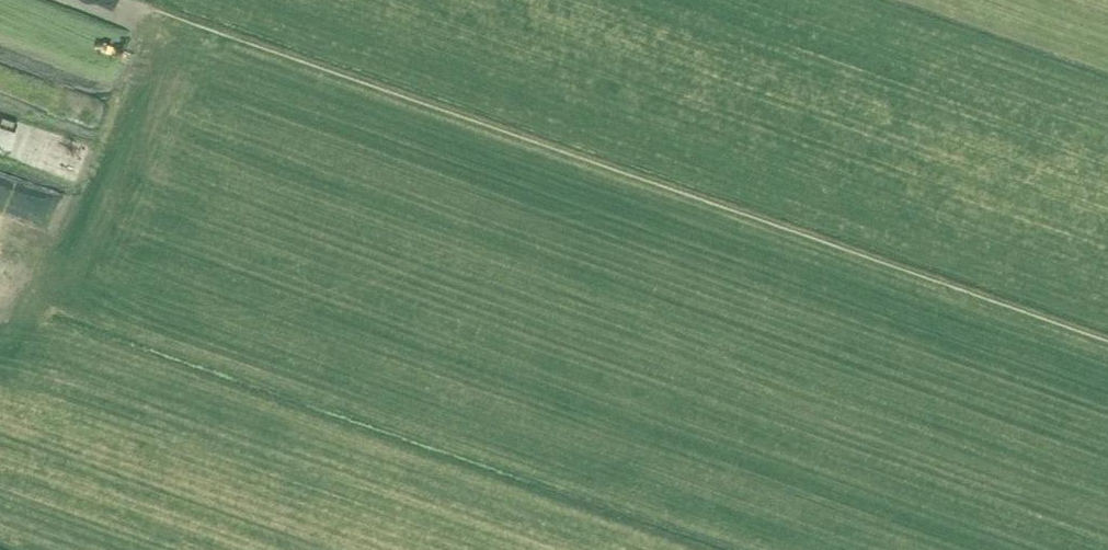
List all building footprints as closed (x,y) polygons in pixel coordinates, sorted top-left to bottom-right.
[(36,226),(46,195),(0,181),(0,215),(36,226)]
